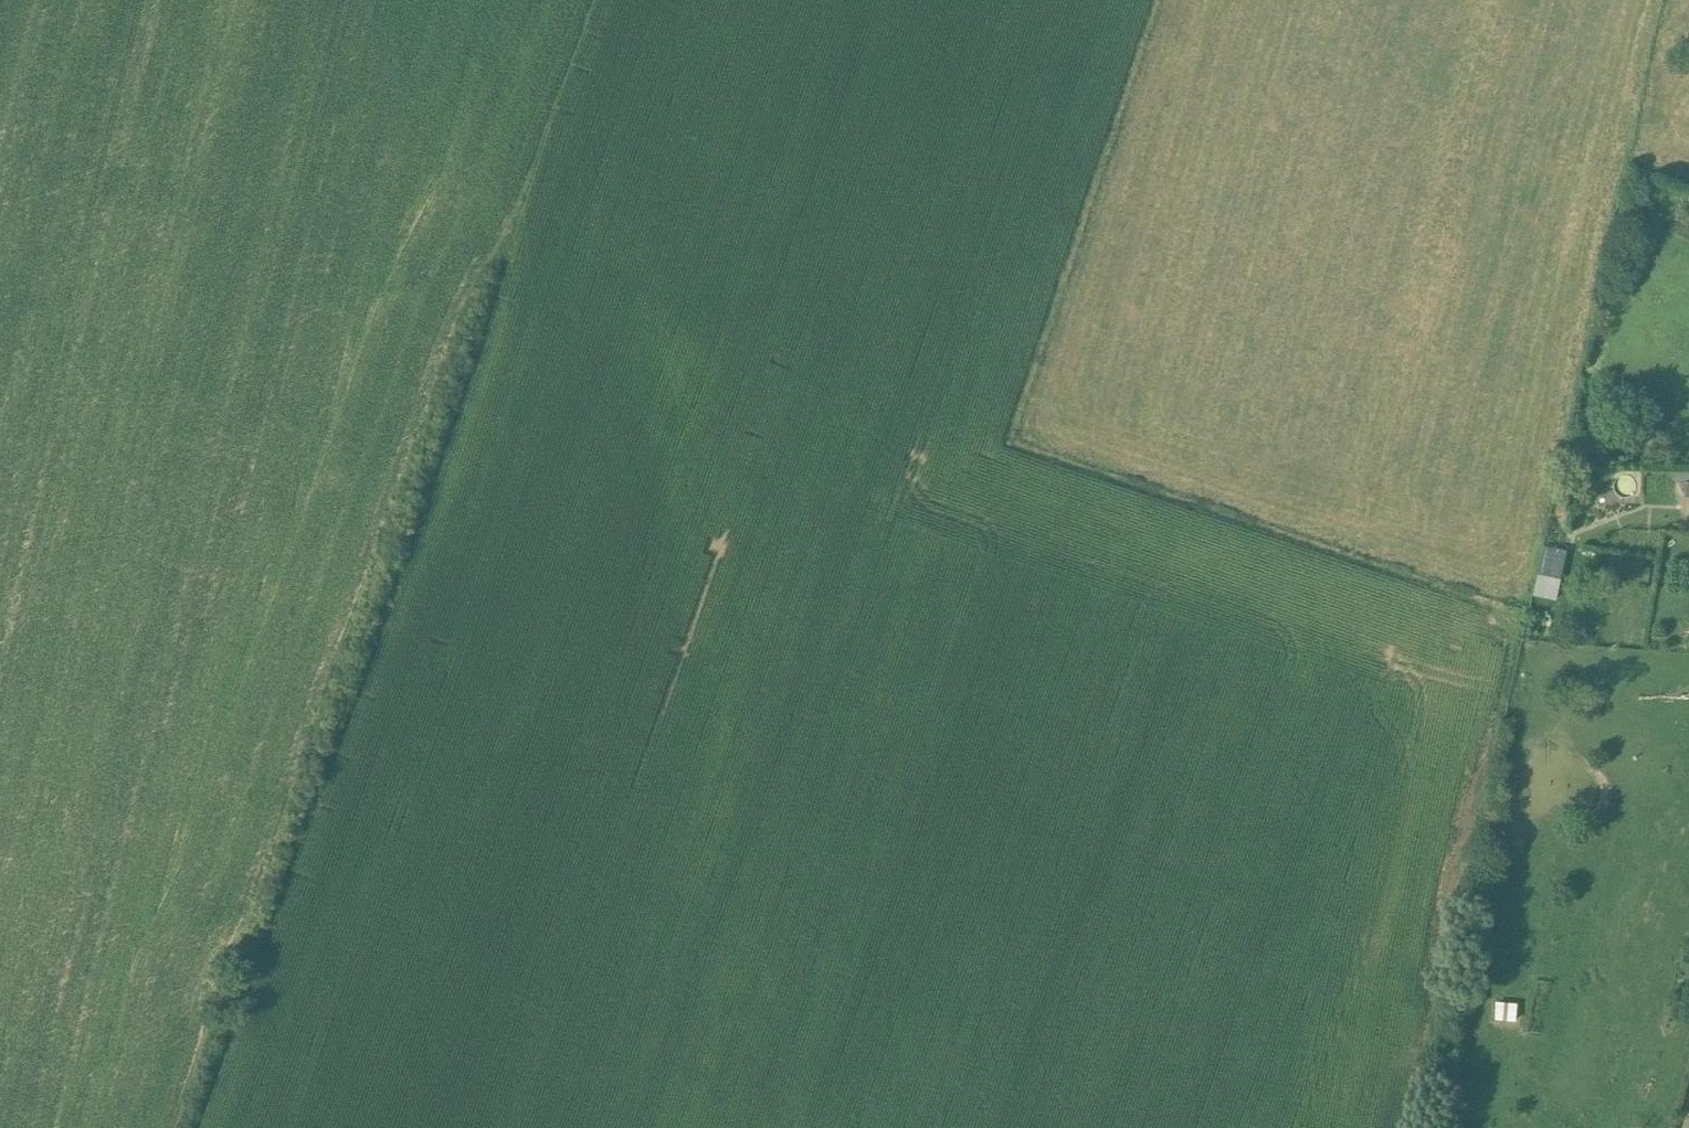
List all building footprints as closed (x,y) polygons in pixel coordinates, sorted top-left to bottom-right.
[(1547,545),(1543,574),(1564,577),(1569,548),(1547,545)] [(1498,1000),(1496,1017),(1518,1020),(1519,1002),(1498,1000)]
